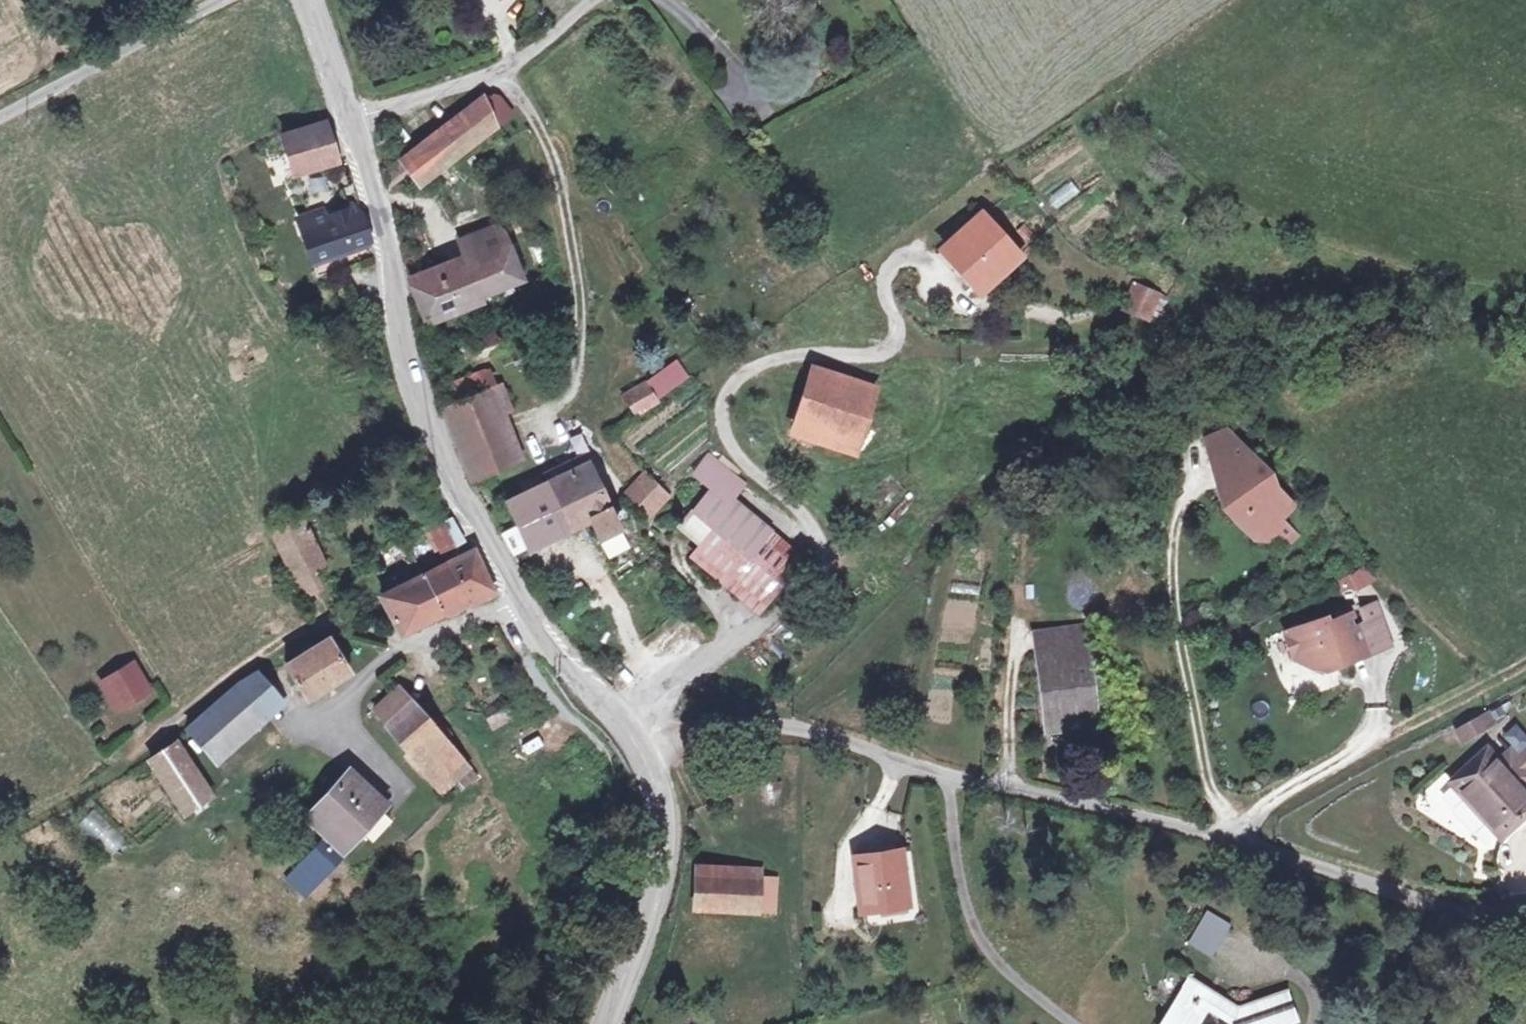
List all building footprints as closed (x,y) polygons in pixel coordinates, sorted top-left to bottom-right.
[(475,101),(436,130),(453,155),(492,125),(475,101)] [(325,121),(273,138),(285,177),(336,162),(325,121)] [(456,160),(453,155),(436,130),(378,172),(386,194),(405,180),(415,191),(456,160)] [(1057,208),(1078,193),(1071,182),(1049,198),(1057,208)] [(356,206),(349,208),(352,218),(359,217),(356,206)] [(325,208),(299,217),(312,259),(372,244),(364,215),(359,217),(352,218),(349,208),(331,213),(327,214),(325,208)] [(949,252),(968,276),(982,293),(1029,257),(998,215),(949,252)] [(464,235),(474,261),(512,248),(502,221),(464,235)] [(512,248),(474,261),(418,282),(432,314),(524,281),(512,248)] [(953,274),(968,276),(949,252),(935,250),(953,274)] [(1149,315),(1159,297),(1139,286),(1128,304),(1149,315)] [(469,338),(474,356),(497,349),(492,330),(469,338)] [(813,371),(792,428),(853,451),(874,391),(813,371)] [(454,383),(460,404),(488,393),(482,373),(454,383)] [(488,393),(460,404),(443,410),(474,482),(514,465),(500,420),(515,414),(506,386),(488,393)] [(656,408),(645,390),(629,400),(640,418),(656,408)] [(1201,446),(1210,466),(1240,453),(1222,436),(1201,446)] [(1228,498),(1232,507),(1241,526),(1237,530),(1256,544),(1273,524),(1277,528),(1292,512),(1263,485),(1267,479),(1240,453),(1210,466),(1204,468),(1216,501),(1228,498)] [(586,466),(545,485),(556,508),(578,497),(592,521),(607,508),(586,466)] [(631,497),(649,517),(670,498),(653,479),(631,497)] [(556,508),(545,485),(509,501),(519,524),(503,534),(515,554),(592,521),(578,497),(556,508)] [(797,563),(712,492),(679,530),(700,547),(691,560),(754,613),(797,563)] [(607,508),(592,521),(603,541),(630,523),(617,500),(607,508)] [(1232,534),(1237,530),(1241,526),(1232,507),(1219,519),(1232,534)] [(274,529),(289,560),(314,548),(300,517),(292,521),(289,515),(282,519),(284,524),(274,529)] [(440,523),(454,548),(470,541),(458,515),(440,523)] [(454,548),(440,523),(430,528),(443,552),(454,548)] [(1273,524),(1256,544),(1266,549),(1280,552),(1294,544),(1277,528),(1273,524)] [(602,543),(604,556),(627,552),(625,539),(602,543)] [(454,548),(461,562),(476,554),(470,541),(454,548)] [(321,564),(314,548),(289,560),(306,595),(316,590),(308,572),(321,564)] [(450,568),(459,585),(490,570),(481,553),(476,554),(461,562),(450,568)] [(1337,576),(1342,594),(1375,584),(1370,567),(1337,576)] [(426,580),(442,614),(467,601),(459,585),(450,568),(426,580)] [(459,585),(467,601),(498,586),(490,570),(459,585)] [(426,580),(411,588),(427,621),(442,614),(426,580)] [(427,621),(411,588),(385,600),(403,633),(427,621)] [(1372,611),(1358,617),(1363,629),(1364,630),(1378,624),(1372,611)] [(1325,630),(1323,625),(1282,641),(1292,667),(1312,676),(1338,666),(1340,672),(1364,662),(1353,633),(1348,621),(1325,630)] [(1363,629),(1353,633),(1364,662),(1389,652),(1378,624),(1364,630),(1363,629)] [(1090,640),(1042,646),(1052,727),(1099,721),(1090,640)] [(315,700),(353,674),(332,641),(294,667),(315,700)] [(216,762),(266,723),(256,709),(275,694),(258,673),(243,683),(191,728),(216,762)] [(146,700),(132,674),(108,689),(120,713),(146,700)] [(400,745),(429,725),(404,692),(380,713),(388,723),(386,726),(400,745)] [(256,709),(266,723),(287,707),(275,694),(256,709)] [(506,709),(490,718),(497,731),(513,722),(506,709)] [(409,760),(439,801),(473,772),(460,753),(453,757),(429,725),(400,745),(410,758),(409,760)] [(1461,734),(1466,745),(1485,737),(1480,725),(1461,734)] [(179,747),(152,767),(190,811),(214,794),(179,747)] [(1515,769),(1507,759),(1494,770),(1485,759),(1450,790),(1497,844),(1517,827),(1525,819),(1525,806),(1521,800),(1525,796),(1525,781),(1515,769)] [(1515,769),(1525,781),(1525,780),(1525,759),(1515,769)] [(308,816),(341,850),(358,833),(386,807),(352,772),(308,816)] [(1517,827),(1525,837),(1525,819),(1517,827)] [(309,852),(326,871),(338,860),(321,841),(309,852)] [(309,852),(284,875),(303,892),(326,871),(309,852)] [(897,853),(853,859),(859,912),(904,907),(897,853)] [(692,912),(702,913),(752,915),(751,875),(718,873),(718,864),(705,863),(703,873),(690,872),(692,912)] [(1214,967),(1237,933),(1216,917),(1192,950),(1214,967)] [(1169,1010),(1186,1023),(1204,1023),(1208,1018),(1217,1023),(1297,1023),(1289,999),(1237,1013),(1191,981),(1169,1010)] [(1169,1010),(1159,1023),(1186,1023),(1169,1010)]
